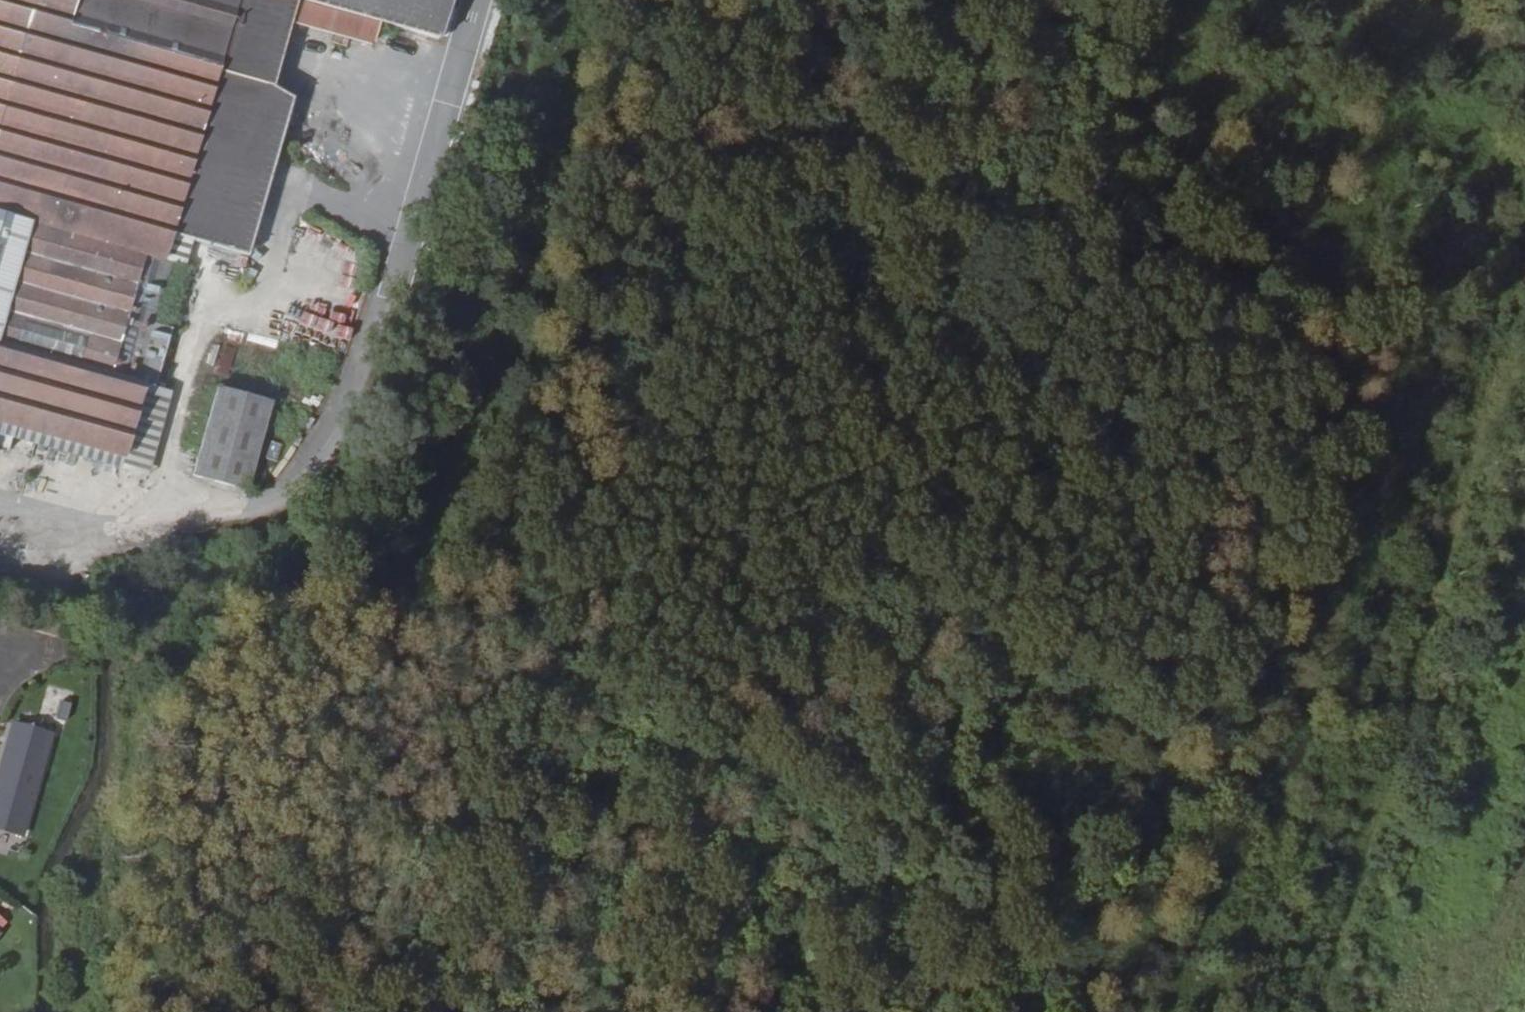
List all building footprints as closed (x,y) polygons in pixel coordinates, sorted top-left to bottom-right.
[(124,460),(146,383),(155,387),(172,328),(155,323),(172,263),(186,266),(192,241),(171,235),(239,0),(0,0),(0,425),(124,460)] [(291,22),(297,0),(239,0),(171,235),(192,241),(248,256),(293,98),(273,86),(291,22)] [(291,22),(374,44),(380,23),(439,40),(451,0),(297,0),(291,22)] [(155,387),(146,383),(124,460),(0,425),(0,435),(121,469),(137,473),(160,388),(155,387)] [(247,491),(271,402),(217,387),(192,476),(247,491)] [(13,724),(0,770),(0,830),(22,836),(51,735),(13,724)]
